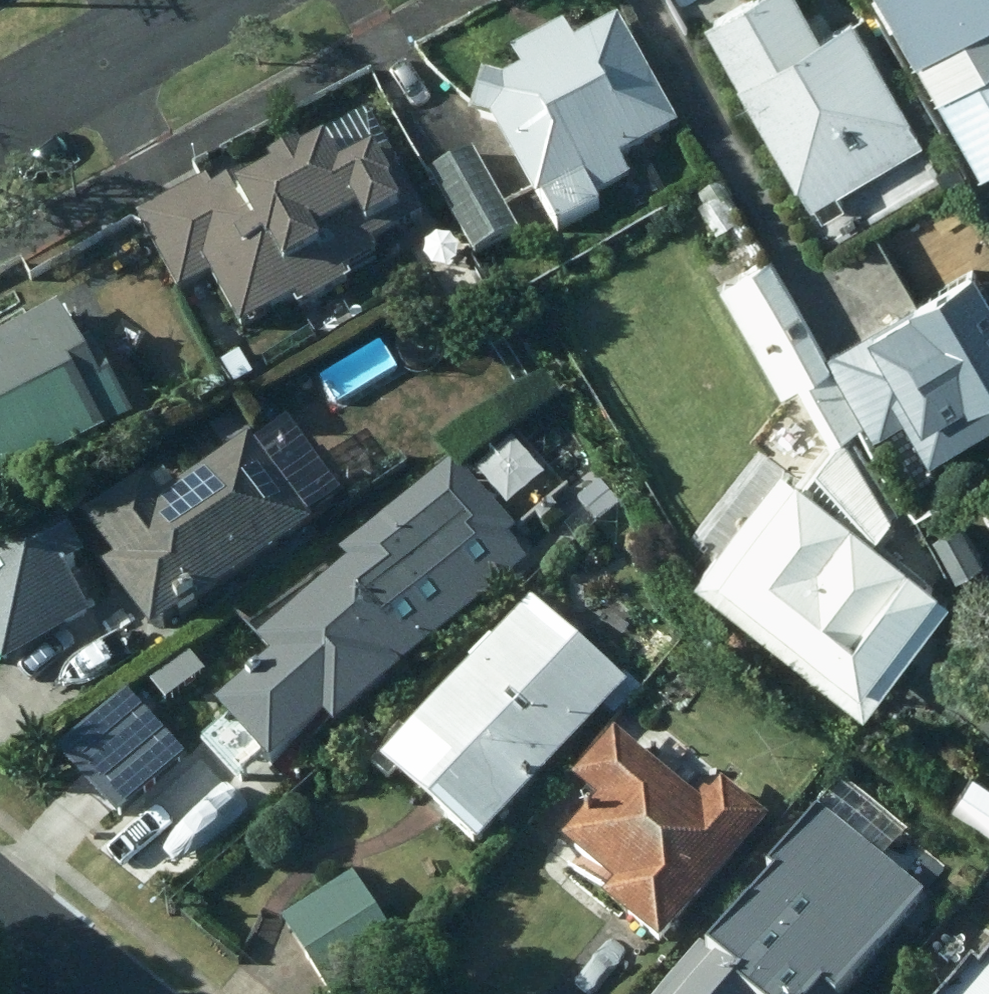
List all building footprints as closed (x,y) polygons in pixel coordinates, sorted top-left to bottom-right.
[(701,19),(802,199),(913,137),(845,16),(814,33),(796,0),(736,0),(701,19)] [(979,169),(988,164),(988,0),(878,0),(979,169)] [(671,130),(611,22),(569,43),(557,24),(504,54),(516,73),(496,85),(478,79),(465,115),(485,123),(549,237),(594,211),(587,199),(623,179),(613,161),(671,130)] [(201,181),(130,220),(169,295),(204,278),(233,332),(289,301),(294,310),(346,282),(341,273),(372,256),(366,245),(389,234),(382,220),(393,216),(379,189),(383,188),(366,155),(331,174),(316,145),(293,158),(289,151),(258,168),(260,171),(245,179),(242,172),(207,190),(201,181)] [(471,151),(424,175),(470,265),(516,241),(471,151)] [(719,187),(696,201),(714,231),(737,217),(719,187)] [(762,260),(715,284),(780,402),(747,445),(759,454),(684,546),(703,561),(692,575),(854,713),(862,704),(872,712),(914,663),(902,653),(946,602),(869,537),(895,507),(850,429),(857,425),(762,260)] [(819,355),(865,439),(897,421),(920,463),(988,425),(988,303),(967,263),(903,298),(918,325),(903,333),(893,314),(819,355)] [(51,307),(0,335),(0,478),(42,455),(47,466),(128,421),(95,363),(86,369),(51,307)] [(235,352),(214,364),(229,391),(250,379),(235,352)] [(92,575),(140,645),(307,531),(243,437),(167,489),(158,475),(143,485),(138,478),(72,523),(103,568),(92,575)] [(395,527),(353,563),(249,654),(262,669),(208,717),(259,776),(313,727),(325,740),(393,681),(478,610),(548,560),(448,471),(395,527)] [(71,547),(56,519),(25,536),(0,550),(0,663),(3,667),(85,621),(66,586),(87,575),(71,547)] [(957,524),(931,539),(954,580),(980,566),(957,524)] [(374,769),(470,857),(622,687),(526,600),(374,769)] [(696,808),(608,734),(566,788),(590,807),(555,851),(606,893),(594,908),(652,955),(762,822),(716,783),(696,808)] [(919,898),(857,846),(883,814),(838,778),(760,871),(767,877),(700,957),(696,953),(662,993),(840,993),(919,898)] [(277,921),(321,993),(334,993),(397,956),(350,878),(277,921)] [(972,977),(954,962),(933,988),(939,993),(988,993),(988,958),(972,977)]
